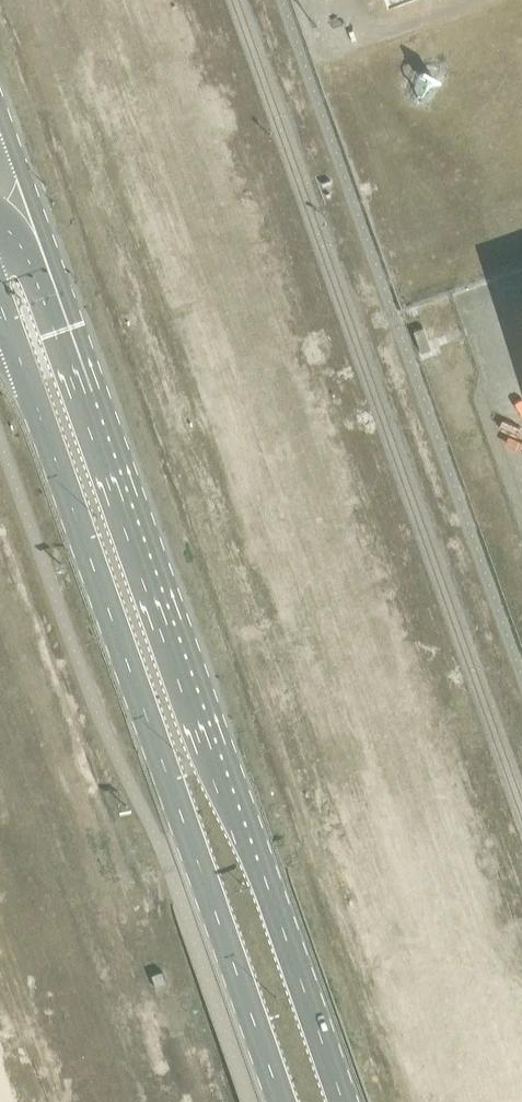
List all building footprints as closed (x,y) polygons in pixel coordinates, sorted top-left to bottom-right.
[(430,348),(422,325),(413,329),(421,351),(430,348)] [(167,985),(162,970),(151,974),(157,989),(167,985)]
